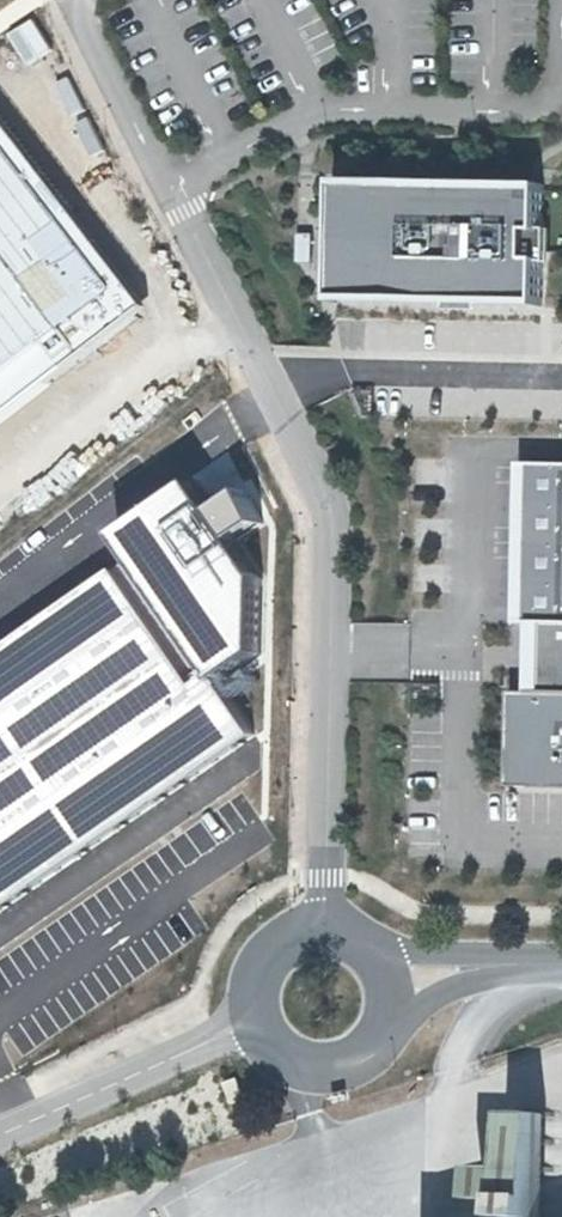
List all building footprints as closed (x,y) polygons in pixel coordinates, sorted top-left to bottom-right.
[(153,303),(0,105),(0,420),(153,303)] [(357,182),(355,301),(558,305),(560,186),(357,182)] [(112,492),(158,450),(133,422),(87,464),(112,492)] [(503,693),(501,785),(561,786),(561,464),(512,463),(509,622),(522,622),(520,692),(503,693)] [(0,638),(0,911),(248,738),(207,678),(243,653),(243,573),(222,542),(257,518),(225,472),(196,492),(180,469),(93,530),(113,559),(0,638)] [(492,1200),(543,1200),(543,1216),(554,1216),(554,1192),(561,1192),(561,1115),(521,1115),(520,1170),(492,1170),(492,1200)]
